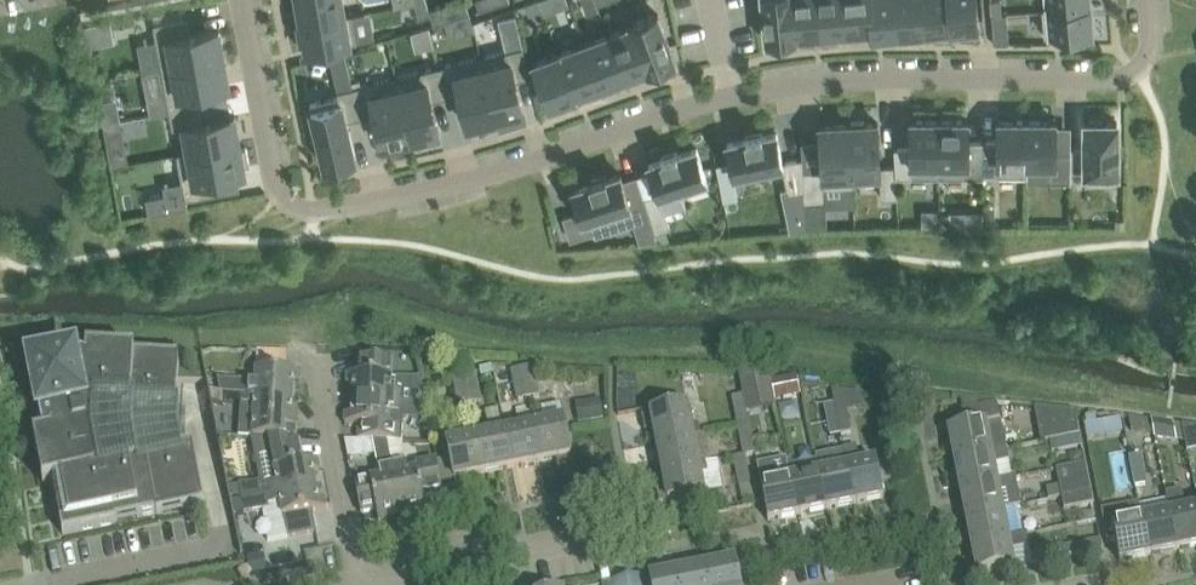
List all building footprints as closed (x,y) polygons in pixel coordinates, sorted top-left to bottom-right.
[(302,22),(299,22),(300,23),(352,14),(352,13),(346,14),(343,0),(298,0),(302,22)] [(415,3),(419,18),(431,14),(426,0),(423,0),(415,3)] [(493,0),(477,0),(480,10),(495,4),(493,0)] [(525,3),(529,13),(542,8),(540,0),(534,0),(525,3)] [(542,8),(544,12),(563,5),(561,0),(540,0),(542,8)] [(758,23),(766,23),(764,0),(753,0),(758,23)] [(791,0),(764,0),(766,23),(767,40),(795,37),(791,0)] [(795,37),(796,37),(796,34),(821,32),(818,0),(791,0),(795,37)] [(821,32),(847,30),(844,0),(818,0),(821,32)] [(847,30),(871,28),(872,35),(873,35),(870,0),(844,0),(847,30)] [(873,35),(899,32),(896,0),(870,0),(873,35)] [(899,32),(925,30),(923,0),(896,0),(899,32)] [(925,30),(952,27),(949,0),(923,0),(925,30)] [(952,27),(979,25),(977,0),(949,0),(952,27)] [(992,14),(1002,13),(1001,0),(991,0),(992,14)] [(1048,7),(1042,8),(1042,9),(1089,5),(1089,0),(1047,0),(1048,7)] [(434,24),(446,20),(441,5),(429,8),(431,14),(434,24)] [(1089,5),(1042,9),(1045,35),(1092,31),(1089,5)] [(518,12),(501,14),(505,44),(523,42),(518,12)] [(1002,13),(992,14),(993,30),(1008,29),(1006,12),(1002,13)] [(658,13),(632,23),(649,70),(675,60),(658,13)] [(352,14),(300,23),(305,51),(357,41),(352,14)] [(162,67),(224,55),(219,27),(189,33),(186,17),(154,23),(162,67)] [(110,21),(83,26),(87,46),(89,46),(114,41),(110,21)] [(632,26),(608,34),(624,76),(647,67),(648,70),(649,70),(632,23),(631,23),(632,26)] [(608,34),(584,44),(599,85),(624,76),(608,34)] [(157,41),(142,41),(142,65),(158,65),(157,41)] [(584,44),(559,53),(575,94),(599,85),(584,44)] [(523,45),(481,56),(496,117),(524,111),(516,79),(531,76),(523,45)] [(345,52),(330,56),(334,73),(349,69),(345,52)] [(575,94),(559,53),(533,62),(549,104),(575,94)] [(224,55),(162,67),(170,110),(203,104),(200,89),(230,84),(224,55)] [(439,66),(446,96),(460,92),(468,124),(474,122),(475,128),(492,124),(491,118),(496,117),(481,56),(439,66)] [(397,76),(411,137),(439,131),(432,99),(446,96),(439,66),(397,76)] [(354,86),(361,116),(376,113),(383,144),(411,137),(397,76),(354,86)] [(347,120),(361,116),(354,86),(338,90),(339,96),(310,103),(325,165),(356,157),(347,120)] [(114,98),(99,100),(104,122),(118,120),(114,98)] [(203,104),(170,110),(173,127),(185,125),(189,150),(178,152),(178,153),(240,142),(235,114),(205,119),(203,104)] [(1071,178),(1085,179),(1085,183),(1117,184),(1117,158),(1121,158),(1121,141),(1118,141),(1118,122),(1103,121),(1103,118),(1090,118),(1090,121),(1086,121),(1086,148),(1071,148),(1071,178)] [(118,120),(104,122),(107,140),(125,136),(121,119),(118,120)] [(852,123),(849,123),(853,185),(854,185),(854,179),(881,178),(882,197),(897,196),(895,166),(880,166),(878,122),(865,122),(864,119),(851,120),(852,123)] [(896,176),(940,176),(940,119),(911,119),(911,147),(894,147),(895,166),(896,176)] [(940,119),(940,176),(984,176),(984,140),(969,140),(969,119),(940,119)] [(998,175),(1027,175),(1027,119),(998,119),(998,175)] [(1056,119),(1027,119),(1027,175),(1027,180),(1028,180),(1028,163),(1054,163),(1054,180),(1071,180),(1071,178),(1071,151),(1056,151),(1056,119)] [(824,187),(853,185),(849,123),(820,125),(823,170),(803,171),(804,189),(805,201),(825,200),(824,187)] [(789,192),(804,189),(803,158),(783,162),(777,132),(762,135),(762,132),(746,135),(747,138),(727,142),(735,180),(784,170),(789,192)] [(240,142),(178,153),(186,198),(219,192),(216,176),(245,170),(244,164),(250,163),(246,146),(241,147),(240,142)] [(663,159),(649,163),(659,193),(644,197),(655,231),(670,227),(659,194),(707,178),(697,148),(678,154),(677,151),(662,156),(663,159)] [(724,162),(716,163),(720,182),(728,180),(724,162)] [(655,231),(644,197),(630,202),(621,173),(607,178),(606,175),(591,180),(592,183),(573,189),(582,217),(566,222),(571,238),(595,230),(591,217),(629,204),(636,222),(635,223),(641,241),(658,240),(656,234),(655,231)] [(165,193),(146,196),(149,212),(168,209),(165,193)] [(967,210),(967,226),(983,226),(983,210),(967,210)] [(29,363),(39,415),(39,416),(43,436),(34,439),(43,485),(52,484),(63,536),(116,525),(115,524),(157,515),(157,517),(204,508),(194,453),(182,455),(178,434),(180,407),(177,407),(180,358),(135,355),(135,354),(87,351),(86,360),(77,359),(76,353),(29,363)] [(221,394),(241,395),(241,393),(292,396),(293,382),(300,382),(301,373),(285,372),(286,353),(257,351),(255,385),(247,384),(248,382),(219,380),(221,394)] [(353,385),(352,400),(404,403),(426,404),(421,379),(417,380),(414,382),(412,385),(411,389),(411,394),(404,394),(404,393),(391,393),(393,362),(363,360),(362,376),(347,375),(347,384),(353,385)] [(482,377),(495,374),(493,366),(481,369),(482,377)] [(536,367),(524,369),(530,399),(542,396),(536,367)] [(530,399),(524,369),(512,372),(518,401),(530,399)] [(769,373),(739,370),(744,396),(748,414),(776,407),(775,400),(771,380),(769,373)] [(477,372),(466,375),(472,404),(483,402),(477,372)] [(472,404),(466,375),(454,377),(459,406),(472,404)] [(797,375),(771,380),(775,400),(782,398),(783,399),(792,398),(792,396),(801,394),(797,375)] [(253,438),(269,439),(295,441),(296,428),(297,428),(298,421),(298,413),(292,412),(292,396),(241,393),(241,395),(241,403),(244,404),(243,438),(253,438)] [(744,396),(732,399),(738,427),(750,424),(748,414),(744,396)] [(575,403),(579,424),(604,420),(601,399),(575,403)] [(358,439),(372,440),(389,441),(402,442),(403,426),(389,425),(390,412),(403,413),(404,403),(352,400),(352,415),(346,414),(345,424),(359,425),(358,439)] [(950,430),(956,460),(1007,449),(1001,423),(1016,419),(1013,406),(998,404),(973,410),(970,402),(962,404),(964,411),(962,411),(965,427),(950,430)] [(654,428),(657,443),(700,434),(698,428),(692,429),(687,406),(642,415),(645,430),(654,428)] [(847,406),(836,408),(842,436),(853,434),(847,406)] [(842,436),(836,408),(826,410),(832,438),(842,436)] [(1042,443),(1050,441),(1079,435),(1077,426),(1075,413),(1035,408),(1042,443)] [(1091,413),(1085,420),(1109,423),(1110,416),(1091,413)] [(1132,432),(1154,435),(1152,421),(1129,418),(1132,432)] [(536,429),(535,429),(541,462),(555,459),(557,468),(572,465),(564,424),(547,427),(545,420),(535,422),(536,429)] [(1109,423),(1085,420),(1084,421),(1087,438),(1107,434),(1109,423)] [(1152,421),(1154,435),(1176,438),(1173,424),(1152,421)] [(738,427),(744,457),(746,457),(757,454),(750,424),(738,427)] [(535,429),(506,435),(512,468),(541,462),(535,429)] [(484,473),(476,432),(466,434),(467,442),(448,446),(451,465),(456,488),(471,485),(469,476),(484,473)] [(477,432),(476,432),(484,473),(512,468),(506,435),(478,440),(477,432)] [(657,443),(663,472),(699,464),(699,465),(714,463),(708,435),(700,436),(700,434),(657,443)] [(1079,435),(1050,441),(1052,453),(1082,447),(1079,435)] [(243,499),(265,496),(316,486),(313,472),(319,470),(318,461),(303,464),(299,441),(295,441),(269,439),(274,469),(277,484),(266,486),(265,482),(241,487),(243,499)] [(389,441),(372,440),(380,478),(357,483),(362,511),(376,508),(379,523),(388,521),(387,515),(401,512),(391,461),(393,461),(389,441)] [(848,469),(855,504),(884,498),(878,464),(862,468),(858,449),(845,452),(848,469)] [(956,460),(961,488),(997,481),(994,466),(1010,463),(1007,449),(956,460)] [(1067,454),(1070,466),(1082,463),(1080,452),(1067,454)] [(1131,457),(1136,488),(1144,486),(1138,455),(1131,457)] [(746,457),(744,457),(736,458),(742,488),(752,485),(746,457)] [(405,458),(393,461),(391,461),(401,512),(416,509),(417,515),(426,513),(423,497),(442,493),(435,460),(416,464),(417,470),(408,472),(405,458)] [(793,480),(791,481),(798,515),(826,509),(820,475),(817,461),(790,466),(793,480)] [(699,464),(663,472),(666,486),(656,488),(659,503),(704,494),(701,479),(709,477),(706,466),(699,467),(699,465),(699,464)] [(848,469),(820,475),(826,509),(855,504),(848,469)] [(798,515),(791,481),(762,487),(768,521),(798,515)] [(961,488),(967,517),(1003,510),(997,481),(961,488)] [(1059,489),(1061,498),(1091,492),(1089,483),(1059,489)] [(265,496),(243,499),(243,501),(246,514),(246,516),(270,511),(269,505),(273,504),(276,519),(284,517),(288,537),(317,531),(313,512),(327,509),(325,500),(318,501),(316,486),(265,496)] [(241,487),(232,488),(234,500),(243,499),(241,487)] [(1059,487),(1046,489),(1049,500),(1061,498),(1059,489),(1059,487)] [(1168,501),(1178,549),(1195,546),(1195,509),(1187,511),(1183,491),(1167,494),(1168,501)] [(1091,492),(1061,498),(1064,510),(1093,504),(1091,492)] [(243,501),(234,503),(237,516),(246,514),(243,501)] [(1140,505),(1139,505),(1149,555),(1178,549),(1168,501),(1141,506),(1140,505)] [(701,504),(687,506),(689,517),(703,514),(701,504)] [(1149,555),(1139,505),(1101,512),(1107,542),(1116,540),(1120,561),(1149,555)] [(967,517),(973,545),(1009,538),(1024,536),(1018,507),(1003,510),(967,517)] [(1009,538),(973,545),(978,575),(1014,568),(1011,552),(1031,548),(1028,535),(1024,536),(1009,538)] [(1060,549),(1062,558),(1103,550),(1101,541),(1060,549)] [(247,557),(251,575),(268,572),(264,554),(247,557)] [(707,567),(711,584),(741,584),(737,561),(707,567)] [(681,584),(711,584),(707,567),(679,573),(681,584)] [(679,573),(650,579),(651,584),(681,584),(679,573)]
